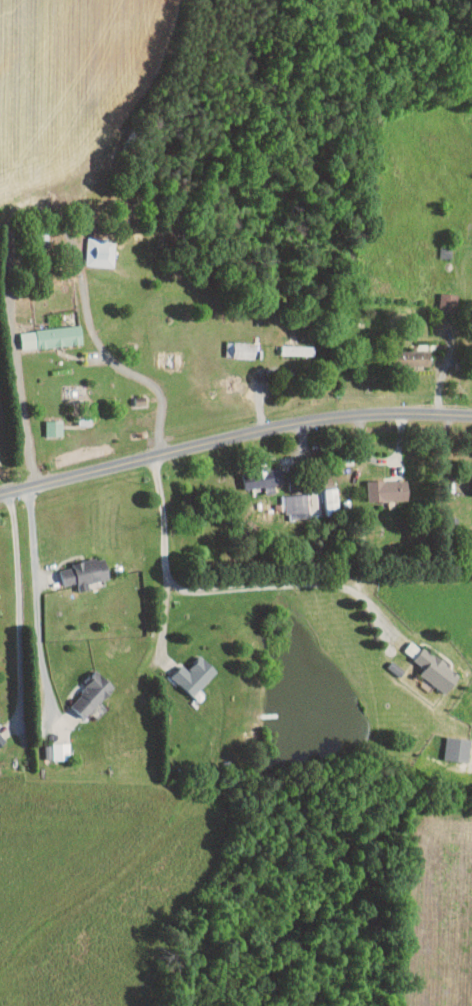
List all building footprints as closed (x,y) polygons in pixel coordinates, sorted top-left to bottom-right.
[(105,261),(106,233),(77,232),(77,253),(84,254),(84,260),(105,261)] [(12,325),(13,344),(75,338),(73,320),(12,325)] [(226,358),(255,359),(255,343),(227,342),(226,358)] [(315,346),(281,345),(281,355),(315,356),(315,346)] [(401,351),(402,366),(430,365),(430,350),(401,351)] [(35,415),(36,430),(53,430),(53,414),(35,415)] [(264,487),(265,495),(275,493),(274,485),(283,483),(281,467),(269,469),(269,466),(241,470),(244,490),(264,487)] [(367,502),(408,501),(407,480),(367,481),(367,502)] [(325,488),(326,515),(339,515),(338,488),(325,488)] [(281,496),(283,508),(288,508),(290,520),(311,517),(308,493),(281,496)] [(79,578),(103,573),(98,550),(60,558),(61,562),(50,564),(53,581),(68,578),(70,586),(80,584),(79,578)] [(445,693),(460,673),(423,645),(413,659),(424,667),(420,673),(445,693)] [(182,663),(171,675),(193,695),(217,670),(200,655),(187,668),(182,663)] [(108,680),(92,664),(59,697),(75,713),(108,680)] [(471,738),(447,735),(443,758),(468,761),(471,738)] [(61,736),(43,736),(43,753),(61,752),(61,736)]
